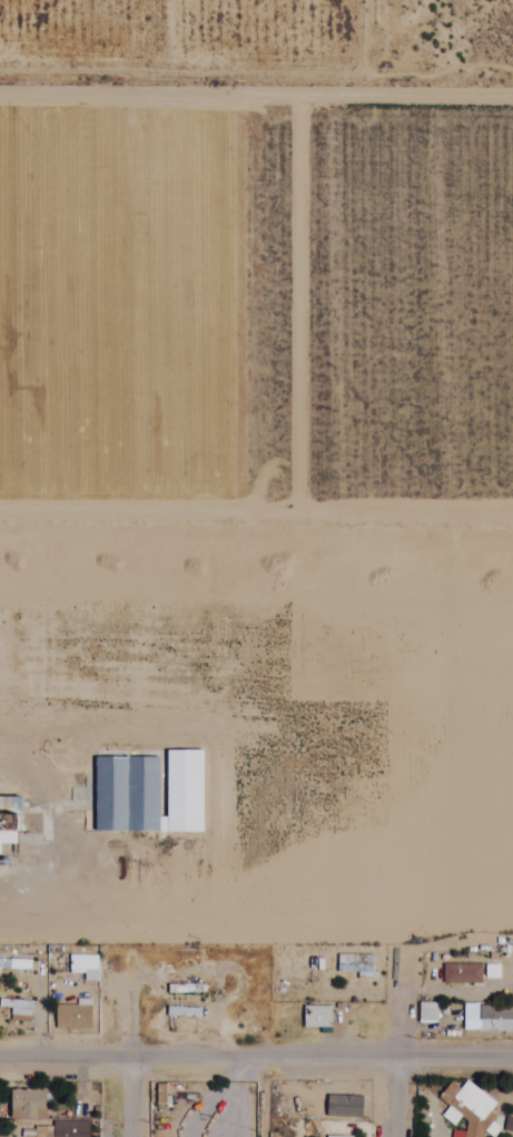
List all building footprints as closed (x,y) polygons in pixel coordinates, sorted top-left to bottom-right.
[(95,831),(202,832),(203,751),(163,750),(163,751),(95,750),(95,831)] [(0,797),(0,857),(1,844),(18,844),(20,798),(0,797)] [(374,955),(339,955),(339,974),(359,974),(359,979),(374,979),(374,955)] [(97,956),(69,956),(69,974),(83,974),(83,982),(97,982),(97,956)] [(0,961),(0,970),(30,970),(30,961),(0,961)] [(482,965),(443,965),(443,985),(482,985),(482,965)] [(31,1015),(32,1002),(0,1001),(0,1015),(31,1015)] [(419,1024),(438,1024),(438,1004),(419,1004),(419,1024)] [(55,1030),(91,1030),(91,1006),(55,1006),(55,1030)] [(480,1007),(480,1034),(512,1034),(512,1007),(480,1007)] [(200,1008),(167,1008),(167,1018),(200,1018),(200,1008)] [(485,1135),(497,1118),(492,1114),(493,1102),(466,1083),(461,1090),(451,1083),(441,1097),(440,1102),(449,1108),(442,1117),(454,1126),(460,1118),(468,1123),(466,1136),(484,1136),(485,1135)] [(45,1090),(10,1090),(10,1120),(45,1120),(45,1090)] [(312,1118),(355,1118),(355,1101),(312,1101),(312,1118)] [(91,1121),(51,1121),(51,1128),(34,1128),(34,1136),(91,1136),(91,1121)]
